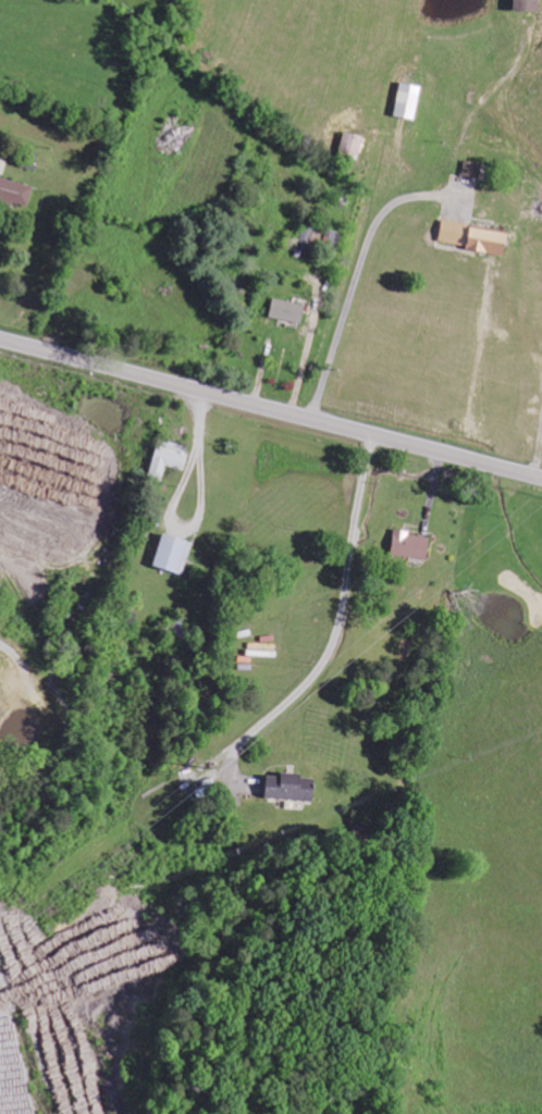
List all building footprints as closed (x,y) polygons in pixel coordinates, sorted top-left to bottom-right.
[(518,10),(541,11),(541,0),(518,0),(518,10)] [(397,116),(419,120),(425,86),(404,82),(397,116)] [(367,136),(347,131),(342,152),(363,156),(367,136)] [(0,159),(0,172),(6,174),(9,160),(0,159)] [(480,179),(484,164),(467,160),(464,175),(480,179)] [(32,205),(36,185),(0,177),(0,199),(32,205)] [(442,243),(509,255),(513,233),(446,221),(442,243)] [(272,316),(304,323),(308,305),(277,297),(272,316)] [(192,447),(163,439),(152,478),(165,482),(170,465),(186,470),(192,447)] [(413,530),(396,529),(395,556),(432,558),(433,537),(413,536),(413,530)] [(157,565),(185,575),(196,542),(169,532),(157,565)] [(317,801),(318,777),(270,775),(269,799),(317,801)]
